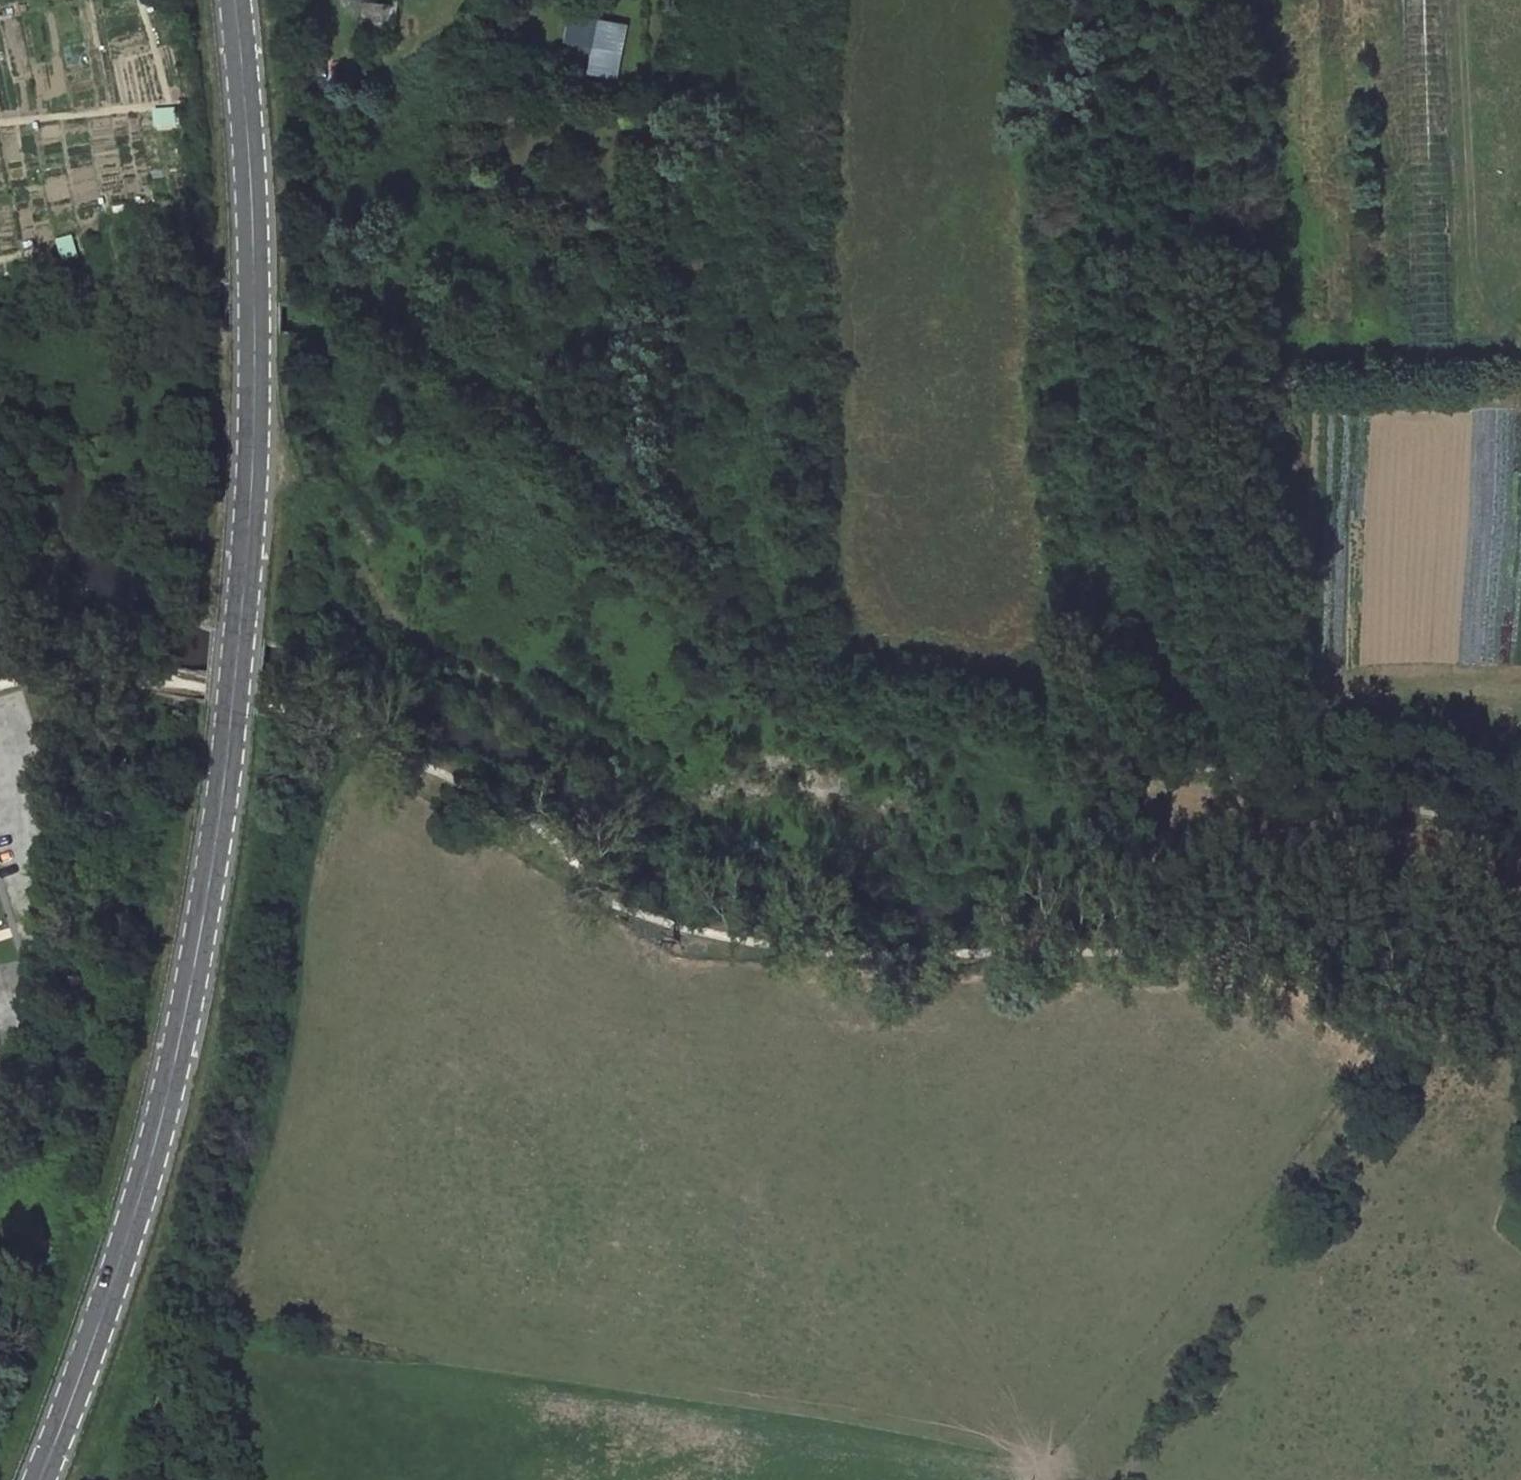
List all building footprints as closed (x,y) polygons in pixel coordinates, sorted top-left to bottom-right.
[(397,9),(368,6),(365,33),(394,37),(397,9)] [(574,40),(578,16),(571,14),(567,39),(574,40)] [(618,48),(623,24),(578,16),(574,40),(595,44),(618,48)] [(612,74),(618,48),(595,44),(590,70),(612,74)] [(610,86),(612,74),(590,70),(588,82),(610,86)] [(71,233),(53,239),(56,251),(74,245),(71,233)]
